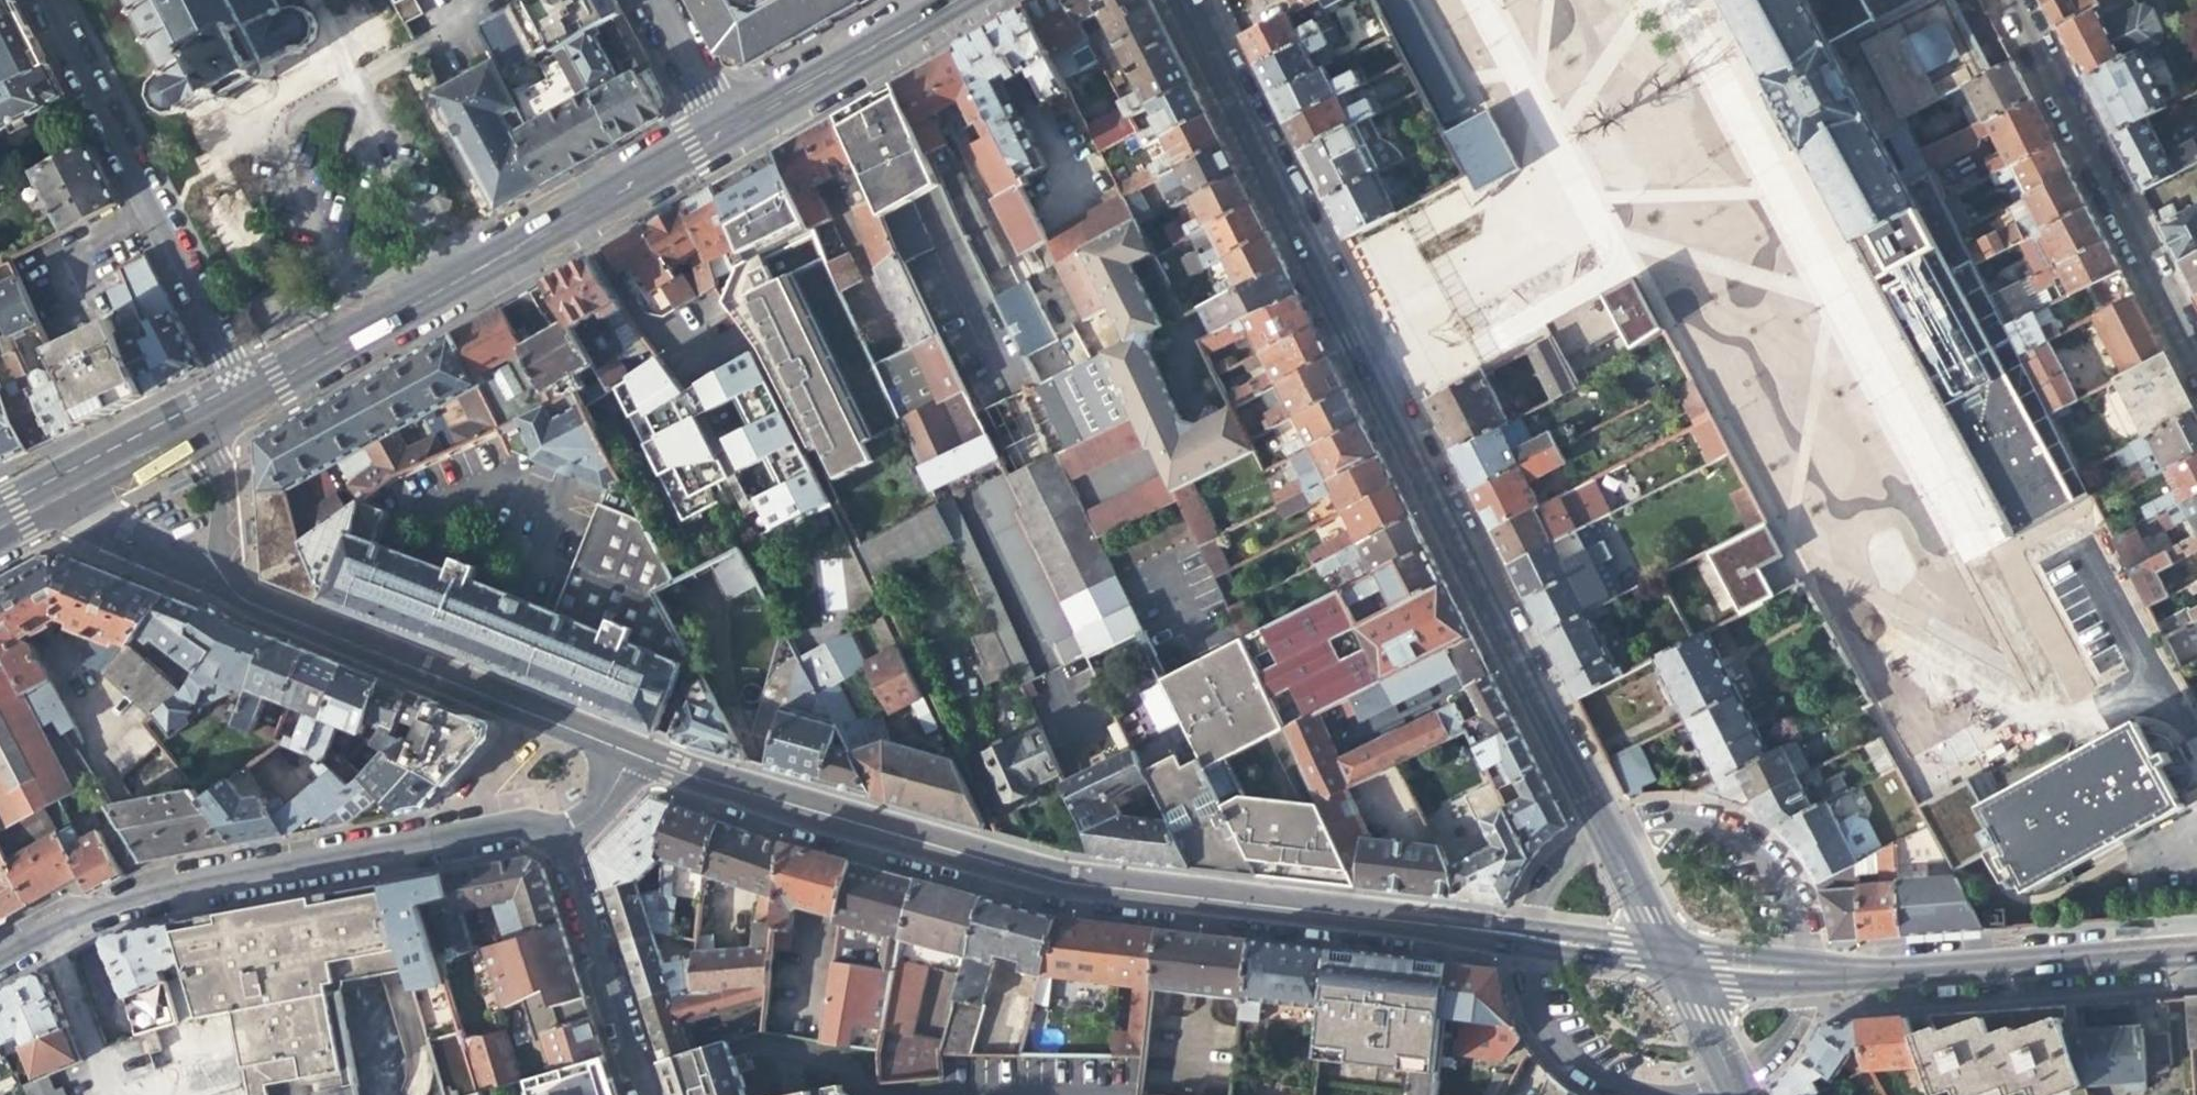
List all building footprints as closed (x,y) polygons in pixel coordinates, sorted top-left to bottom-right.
[(132,12),(128,14),(131,20),(136,18),(147,41),(143,43),(145,47),(150,46),(163,72),(160,74),(153,83),(148,99),(153,111),(165,115),(182,114),(185,113),(187,115),(212,102),(215,100),(218,104),(223,105),(226,103),(228,107),(251,95),(272,84),(270,80),(273,79),(274,73),(273,71),(277,69),(302,56),(302,53),(308,50),(314,38),(316,27),(310,15),(304,11),(299,9),(293,8),(288,9),(280,12),(274,0),(126,0),(132,12)] [(414,0),(407,0),(394,6),(394,7),(409,35),(428,25),(414,0)] [(543,61),(569,48),(593,35),(606,28),(625,19),(620,10),(614,0),(520,0),(522,4),(514,9),(543,61)] [(725,67),(736,69),(747,71),(781,52),(835,21),(863,5),(860,0),(689,0),(725,67)] [(1089,44),(1084,34),(1066,0),(1045,0),(1025,12),(1065,89),(1073,85),(1069,78),(1079,72),(1071,59),(1067,56),(1089,44)] [(1116,46),(1161,22),(1150,0),(1066,0),(1084,34),(1091,30),(1104,23),(1116,46)] [(1288,16),(1319,0),(1320,0),(1286,0),(1281,3),(1288,16)] [(1327,17),(1333,28),(1376,6),(1373,0),(1320,0),(1319,0),(1327,17)] [(1762,75),(1803,151),(1855,244),(1865,238),(1911,212),(1916,209),(1880,142),(1866,115),(1830,47),(1826,40),(1805,0),(1721,0),(1762,75)] [(1861,0),(1805,0),(1826,40),(1830,47),(1854,34),(1875,23),(1861,0)] [(1830,47),(1866,115),(1880,142),(1908,127),(1904,117),(1938,100),(1951,94),(1993,73),(1955,0),(1919,0),(1896,12),(1875,23),(1855,34),(1830,47)] [(2096,0),(2080,0),(2074,3),(2072,0),(2041,0),(2044,5),(2058,32),(2101,10),(2096,0)] [(2101,10),(2109,6),(2106,0),(2096,0),(2101,10)] [(2109,6),(2101,10),(2110,26),(2131,15),(2124,0),(2120,0),(2109,6)] [(1391,33),(1376,6),(1333,28),(1339,40),(1347,57),(1391,33)] [(41,74),(48,70),(39,53),(26,28),(20,15),(7,21),(0,8),(0,94),(41,74)] [(474,28),(492,62),(499,76),(521,117),(526,126),(544,116),(591,91),(569,48),(543,61),(514,9),(482,22),(474,28)] [(2140,10),(2131,15),(2110,26),(2101,10),(2058,32),(2073,62),(2083,81),(2140,55),(2158,46),(2161,34),(2151,14),(2140,10)] [(1079,137),(1087,132),(1085,128),(1065,89),(1025,12),(1014,18),(984,35),(958,50),(992,116),(1025,179),(1050,167),(1007,85),(1032,71),(1050,104),(1055,101),(1061,113),(1065,111),(1079,137)] [(1288,16),(1245,38),(1251,51),(1258,67),(1316,36),(1311,26),(1297,33),(1288,16)] [(1327,17),(1311,26),(1316,36),(1333,28),(1327,17)] [(651,68),(625,19),(606,28),(625,64),(621,65),(628,80),(651,68)] [(1140,92),(1120,103),(1124,109),(1128,116),(1138,111),(1147,106),(1191,82),(1172,43),(1161,22),(1116,46),(1133,79),(1140,92)] [(1323,48),(1339,40),(1333,28),(1316,36),(1323,48)] [(1094,35),(1091,30),(1084,34),(1089,44),(1094,52),(1098,60),(1102,68),(1114,90),(1123,85),(1103,47),(1104,46),(1100,37),(1094,35)] [(591,91),(595,98),(620,85),(599,46),(593,35),(569,48),(591,91)] [(1316,36),(1258,67),(1266,81),(1273,96),(1318,72),(1309,55),(1323,48),(1316,36)] [(923,70),(918,73),(939,113),(953,105),(960,101),(969,119),(962,123),(965,129),(978,123),(986,138),(973,144),(1003,201),(997,204),(1023,255),(1049,242),(1047,238),(1021,189),(1028,185),(1025,179),(992,116),(958,50),(923,70)] [(2167,107),(2140,55),(2083,81),(2097,108),(2111,136),(2146,118),(2167,107)] [(1094,72),(1102,68),(1098,60),(1091,64),(1094,72)] [(492,62),(439,91),(430,96),(495,214),(503,209),(515,202),(542,187),(512,134),(507,125),(521,117),(499,76),(492,62)] [(1951,94),(1954,100),(1973,91),(1977,99),(1988,120),(2031,99),(2019,76),(2013,63),(1993,73),(1951,94)] [(665,110),(666,98),(651,68),(628,80),(620,85),(595,98),(620,144),(664,121),(665,110)] [(1324,69),(1318,72),(1273,96),(1280,110),(1287,123),(1338,95),(1332,83),(1330,79),(1324,69)] [(1351,69),(1330,79),(1338,95),(1359,84),(1351,69)] [(48,70),(41,74),(0,94),(0,131),(63,100),(48,70)] [(939,113),(918,73),(896,85),(944,185),(1016,338),(1039,327),(937,122),(941,116),(939,113)] [(1114,90),(1120,103),(1140,92),(1133,79),(1123,85),(1114,90)] [(1143,145),(1162,135),(1206,111),(1196,92),(1191,82),(1147,106),(1158,126),(1138,136),(1143,145)] [(896,85),(881,94),(895,124),(890,126),(903,153),(908,151),(918,172),(905,180),(915,201),(923,196),(944,185),(896,85)] [(591,91),(544,116),(573,170),(582,165),(620,144),(595,98),(591,91)] [(1958,109),(1977,99),(1973,91),(1954,100),(1958,109)] [(895,124),(881,94),(876,96),(868,101),(836,119),(882,214),(905,263),(938,248),(915,201),(905,180),(918,172),(908,151),(903,153),(890,126),(895,124)] [(1352,123),(1344,108),(1338,95),(1287,123),(1293,135),(1301,150),(1352,123)] [(1358,120),(1370,114),(1374,111),(1365,97),(1344,108),(1352,123),(1358,120)] [(1989,166),(1993,176),(2055,145),(2042,119),(2031,99),(1988,120),(1921,152),(1929,169),(1976,147),(1978,139),(1991,134),(2005,159),(1989,166)] [(1503,175),(1512,170),(1519,166),(1488,106),(1480,111),(1472,115),(1503,175)] [(1124,109),(1085,128),(1087,132),(1093,144),(1096,142),(1100,149),(1135,131),(1134,129),(1128,116),(1124,109)] [(1144,123),(1138,111),(1128,116),(1134,129),(1144,123)] [(1171,154),(1138,172),(1144,183),(1159,175),(1177,166),(1221,141),(1212,124),(1206,111),(1162,135),(1171,154)] [(1352,123),(1301,150),(1311,171),(1325,199),(1373,175),(1375,173),(1383,169),(1390,165),(1405,157),(1401,150),(1389,138),(1381,135),(1370,114),(1358,120),(1352,123)] [(1472,115),(1442,131),(1465,174),(1473,190),(1503,175),(1472,115)] [(556,180),(573,170),(544,116),(526,126),(512,134),(542,187),(556,180)] [(2146,118),(2111,136),(2125,162),(2140,192),(2196,163),(2196,142),(2175,153),(2172,161),(2169,162),(2146,118)] [(914,346),(877,364),(891,398),(896,409),(921,468),(988,437),(978,415),(905,263),(882,214),(836,119),(800,140),(779,152),(815,229),(833,220),(819,187),(841,175),(863,221),(860,223),(879,267),(877,269),(914,346)] [(1921,152),(1908,127),(1880,142),(1916,209),(1942,194),(1929,169),(1921,152)] [(1187,185),(1169,195),(1175,206),(1192,196),(1237,172),(1228,154),(1221,141),(1177,166),(1187,185)] [(2014,179),(2024,198),(2070,174),(2061,156),(2055,145),(1993,176),(1992,177),(1996,185),(2002,182),(2003,184),(2014,179)] [(66,233),(117,206),(88,147),(33,174),(66,233)] [(866,410),(891,398),(877,364),(868,369),(834,295),(839,293),(828,263),(815,229),(779,152),(768,158),(739,174),(718,186),(742,238),(749,253),(735,262),(737,265),(722,299),(751,335),(799,311),(822,355),(776,377),(805,439),(866,410)] [(1410,203),(1390,165),(1383,169),(1375,173),(1373,175),(1325,199),(1334,217),(1345,238),(1402,207),(1410,203)] [(1159,175),(1169,195),(1187,185),(1177,166),(1159,175)] [(1473,190),(1465,174),(1455,179),(1460,188),(1472,208),(1483,197),(1491,190),(1501,180),(1512,170),(1503,175),(1473,190)] [(1135,188),(1144,183),(1138,172),(1117,183),(1120,189),(1123,195),(1135,188)] [(1174,244),(1207,226),(1252,201),(1244,187),(1237,172),(1192,196),(1203,217),(1186,226),(1183,220),(1166,229),(1174,244)] [(2012,225),(1976,244),(1968,248),(1976,263),(2009,247),(2087,207),(2080,192),(2070,174),(2024,198),(2014,203),(2003,208),(2012,225)] [(2003,184),(2014,203),(2024,198),(2014,179),(2003,184)] [(709,257),(731,244),(742,238),(718,186),(700,197),(682,206),(709,257)] [(1143,204),(1135,188),(1123,195),(1131,211),(1143,204)] [(1106,205),(1047,238),(1049,242),(1060,263),(1061,262),(1084,250),(1136,222),(1131,211),(1123,195),(1120,189),(1103,199),(1106,205)] [(2070,505),(2091,494),(1942,194),(1916,209),(2070,505)] [(1190,275),(1223,257),(1267,232),(1259,217),(1252,201),(1207,226),(1218,247),(1202,256),(1198,251),(1182,260),(1190,275)] [(697,264),(704,294),(714,289),(709,257),(682,206),(669,214),(646,228),(676,279),(664,286),(677,309),(697,298),(677,263),(693,253),(699,262),(697,264)] [(2013,254),(2037,242),(2045,238),(2059,264),(2105,241),(2097,226),(2087,207),(2009,247),(2013,254)] [(2152,216),(2168,246),(2179,266),(2196,256),(2196,207),(2175,219),(2169,208),(2152,216)] [(2018,532),(2070,505),(1916,209),(1911,212),(1865,238),(1855,244),(1865,262),(1992,498),(2013,535),(2018,532)] [(1153,256),(1136,222),(1084,250),(1111,308),(1127,343),(1105,354),(1135,417),(1150,449),(1154,446),(1175,487),(1192,480),(1253,451),(1247,440),(1232,410),(1184,433),(1140,338),(1160,328),(1130,267),(1153,256)] [(630,236),(606,250),(646,313),(662,317),(677,309),(664,286),(676,279),(646,228),(630,236)] [(1220,298),(1234,291),(1284,266),(1275,248),(1267,232),(1223,257),(1233,278),(1214,288),(1220,298)] [(734,262),(735,262),(749,253),(742,238),(731,244),(734,249),(729,252),(734,262)] [(2037,242),(2050,268),(2059,264),(2045,238),(2037,242)] [(2035,293),(2053,284),(2055,283),(2054,280),(2060,277),(2069,294),(2090,284),(2120,270),(2112,255),(2105,241),(2059,264),(2050,268),(2028,279),(2035,293)] [(1111,308),(1084,250),(1061,262),(1087,319),(1111,308)] [(850,253),(828,263),(839,293),(863,281),(850,253)] [(2179,266),(2187,282),(2196,299),(2196,256),(2179,266)] [(157,283),(144,257),(120,269),(128,284),(142,331),(173,315),(157,283)] [(624,345),(615,329),(608,317),(625,308),(591,257),(569,269),(548,280),(570,320),(594,362),(602,376),(609,387),(630,375),(619,358),(621,357),(623,356),(625,352),(625,349),(624,345)] [(7,264),(0,268),(0,307),(7,323),(12,335),(12,336),(40,322),(10,262),(7,264)] [(1234,291),(1248,318),(1298,293),(1284,266),(1234,291)] [(2090,284),(2104,312),(2134,298),(2126,282),(2120,270),(2090,284)] [(1577,388),(1666,341),(1632,277),(1543,323),(1551,339),(1577,388)] [(2060,299),(2069,294),(2060,277),(2054,280),(2055,283),(2053,284),(2060,299)] [(1183,278),(1168,286),(1183,316),(1199,309),(1183,278)] [(1993,296),(2007,325),(2033,312),(2019,283),(1993,296)] [(117,320),(151,398),(172,389),(179,384),(183,382),(191,376),(196,373),(202,370),(186,339),(176,319),(173,315),(142,331),(128,284),(112,291),(121,308),(117,320)] [(121,411),(151,398),(117,320),(121,308),(112,291),(104,295),(111,312),(108,324),(101,327),(99,323),(95,325),(97,329),(54,351),(57,357),(87,426),(121,411)] [(1247,327),(1261,354),(1315,327),(1298,293),(1248,318),(1199,343),(1205,355),(1240,338),(1244,332),(1243,330),(1247,327)] [(577,372),(594,362),(570,320),(555,328),(542,305),(539,301),(535,299),(531,298),(526,299),(518,303),(504,311),(517,335),(562,417),(583,405),(575,391),(584,386),(577,372)] [(2112,349),(2124,375),(2164,355),(2146,321),(2134,298),(2104,312),(2095,316),(2112,349)] [(484,315),(453,332),(468,361),(517,335),(504,311),(501,306),(484,315)] [(633,320),(625,308),(608,317),(615,329),(633,320)] [(2041,329),(2033,312),(2007,325),(2020,352),(2047,339),(2061,333),(2056,322),(2041,329)] [(2090,360),(2112,349),(2095,316),(2074,326),(2090,360)] [(1225,395),(1231,408),(1241,403),(1258,395),(1276,385),(1331,358),(1326,349),(1315,327),(1261,354),(1270,372),(1225,395)] [(468,361),(453,332),(439,340),(409,356),(404,359),(432,410),(460,394),(473,418),(457,425),(455,431),(463,444),(498,428),(501,427),(468,361)] [(40,379),(32,382),(57,440),(87,426),(57,357),(54,351),(45,333),(38,337),(47,358),(44,360),(49,371),(42,373),(40,379)] [(621,478),(583,405),(562,417),(517,335),(468,361),(501,427),(498,428),(513,454),(515,453),(513,450),(515,450),(532,457),(533,459),(551,466),(605,487),(621,478)] [(1552,400),(1577,388),(1551,339),(1526,351),(1552,400)] [(2072,391),(2047,339),(2020,352),(2050,412),(2076,399),(2072,391)] [(0,356),(0,379),(30,452),(57,440),(32,382),(17,347),(0,356)] [(712,377),(743,437),(746,436),(748,436),(759,431),(759,432),(787,418),(755,352),(720,372),(712,377)] [(1105,354),(1039,387),(978,415),(988,437),(999,459),(1001,462),(1009,479),(1055,456),(1135,417),(1105,354)] [(2114,380),(2144,440),(2194,415),(2172,371),(2164,355),(2124,375),(2114,380)] [(690,391),(690,390),(667,366),(660,357),(643,367),(665,404),(690,391)] [(1276,385),(1283,398),(1287,406),(1280,409),(1268,415),(1274,425),(1292,416),(1346,389),(1331,358),(1276,385)] [(395,430),(423,415),(432,410),(404,359),(378,373),(374,375),(353,387),(380,438),(399,472),(446,451),(437,435),(435,437),(434,435),(405,448),(395,430)] [(1212,369),(1216,377),(1230,370),(1226,362),(1212,369)] [(667,406),(665,404),(643,367),(630,375),(609,387),(630,426),(667,406)] [(1437,420),(1452,451),(1500,427),(1508,423),(1484,377),(1492,373),(1490,369),(1486,371),(1427,401),(1437,420)] [(0,379),(0,465),(6,462),(30,452),(0,379)] [(1708,420),(1699,402),(1688,381),(1666,392),(1671,402),(1679,399),(1694,427),(1708,420)] [(2094,381),(2072,391),(2076,399),(2098,388),(2094,381)] [(356,495),(360,498),(399,472),(380,438),(353,387),(331,399),(273,431),(257,440),(261,492),(287,484),(304,536),(345,508),(335,496),(338,493),(324,467),(364,446),(374,465),(351,481),(349,486),(356,495)] [(1274,425),(1273,426),(1290,458),(1309,448),(1363,421),(1346,389),(1292,416),(1274,425)] [(1277,402),(1280,409),(1287,406),(1283,398),(1277,402)] [(1273,426),(1274,425),(1268,415),(1252,423),(1241,403),(1231,408),(1232,410),(1247,440),(1273,426)] [(423,415),(434,435),(435,437),(437,435),(446,451),(453,448),(432,410),(423,415)] [(873,422),(866,410),(805,439),(833,498),(855,487),(832,443),(873,422)] [(2161,465),(2165,472),(2196,456),(2196,420),(2194,415),(2144,440),(2115,455),(2122,468),(2154,452),(2161,465)] [(1520,417),(1508,423),(1500,427),(1512,450),(1532,440),(1520,417)] [(743,437),(637,491),(629,494),(645,522),(643,521),(675,580),(712,562),(742,547),(828,503),(787,418),(759,432),(759,431),(748,436),(746,436),(743,437)] [(1272,493),(1278,506),(1379,453),(1369,434),(1367,430),(1363,421),(1309,448),(1319,468),(1300,478),(1272,493)] [(1549,432),(1532,440),(1512,450),(1500,427),(1452,451),(1462,470),(1472,491),(1557,448),(1549,432)] [(963,476),(999,459),(988,437),(921,468),(929,486),(932,491),(963,476)] [(1290,459),(1300,478),(1319,468),(1309,448),(1290,458),(1290,459)] [(1565,464),(1557,448),(1472,491),(1480,507),(1493,532),(1536,509),(1549,503),(1544,495),(1536,499),(1528,483),(1565,464)] [(1331,493),(1341,512),(1395,484),(1384,464),(1379,453),(1278,506),(1284,517),(1331,493)] [(1733,466),(1726,453),(1703,465),(1710,477),(1733,466)] [(1097,541),(1055,456),(1009,479),(1019,500),(1024,511),(1016,515),(1085,654),(1095,673),(1152,648),(1142,628),(1140,629),(1135,618),(1097,541)] [(2148,523),(2158,518),(2183,505),(2196,498),(2196,456),(2165,472),(2164,473),(2174,492),(2140,509),(2147,524),(2148,523)] [(999,459),(963,476),(985,521),(1058,667),(1085,654),(1016,515),(1024,511),(1019,500),(992,513),(974,475),(1001,462),(999,459)] [(992,513),(1019,500),(1009,479),(1001,462),(974,475),(992,513)] [(2152,479),(2164,473),(2165,472),(2161,465),(2147,472),(2152,479)] [(1220,536),(1192,480),(1175,487),(1182,500),(1180,501),(1201,546),(1214,539),(1220,536)] [(386,506),(360,498),(345,508),(304,536),(287,484),(261,492),(267,577),(356,612),(485,663),(607,712),(654,730),(671,687),(681,663),(690,659),(654,591),(675,580),(643,521),(600,503),(559,615),(521,599),(474,580),(479,565),(458,556),(452,572),(385,545),(373,540),(386,506)] [(626,487),(629,494),(637,491),(633,484),(626,487)] [(1307,553),(1314,565),(1410,514),(1401,496),(1395,484),(1341,512),(1350,530),(1307,553)] [(929,486),(848,528),(857,547),(938,505),(932,491),(929,486)] [(1746,490),(1732,497),(1748,531),(1764,523),(1746,490)] [(2196,531),(2196,498),(2183,505),(2158,518),(2163,529),(2164,532),(2191,519),(2196,531)] [(947,500),(938,505),(1014,672),(1020,685),(1031,680),(947,500)] [(1199,578),(1213,572),(1201,546),(1180,501),(1166,508),(1199,578)] [(1558,521),(1549,503),(1536,509),(1546,528),(1558,521)] [(951,536),(938,505),(857,547),(871,576),(951,536)] [(1546,528),(1536,509),(1493,532),(1499,545),(1511,568),(1554,546),(1575,530),(1566,517),(1558,521),(1546,528)] [(1362,554),(1372,574),(1426,545),(1417,529),(1410,514),(1314,565),(1320,576),(1362,554)] [(2154,534),(2163,529),(2158,518),(2148,523),(2154,534)] [(1748,531),(1708,551),(1739,616),(1799,585),(1765,522),(1764,523),(1748,531)] [(1122,529),(1097,541),(1135,618),(1159,607),(1122,529)] [(2114,540),(2129,572),(2151,561),(2144,547),(2135,529),(2114,540)] [(2184,557),(2196,551),(2196,538),(2183,545),(2186,551),(2182,552),(2184,557)] [(1229,570),(1214,539),(1201,546),(1213,572),(1215,577),(1229,570)] [(1563,563),(1554,546),(1511,568),(1519,584),(1528,601),(1605,562),(1611,558),(1612,558),(1604,543),(1563,563)] [(2152,543),(2144,547),(2151,561),(2159,557),(2152,543)] [(1384,586),(1395,606),(1443,581),(1434,562),(1426,545),(1372,574),(1337,592),(1345,606),(1384,586)] [(2172,564),(2184,557),(2182,552),(2186,551),(2183,545),(2173,550),(2159,557),(2151,561),(2129,572),(2146,606),(2168,595),(2157,573),(2171,566),(2172,564)] [(731,595),(759,580),(742,547),(712,562),(731,595)] [(15,670),(47,729),(59,723),(74,748),(82,744),(83,744),(32,647),(26,644),(23,638),(34,632),(37,636),(51,628),(51,623),(59,619),(71,623),(71,628),(90,635),(79,663),(101,672),(123,643),(128,645),(129,646),(167,596),(139,586),(80,563),(53,553),(30,565),(0,581),(0,642),(15,670)] [(1622,596),(1605,562),(1528,601),(1535,616),(1545,635),(1606,603),(1622,596)] [(2186,586),(2191,596),(2196,592),(2196,580),(2186,586)] [(1356,626),(1345,606),(1337,592),(1259,633),(1244,641),(1283,725),(1286,730),(1447,648),(1471,636),(1453,600),(1443,581),(1395,606),(1356,626)] [(153,639),(196,675),(213,653),(190,636),(205,610),(183,602),(167,596),(129,646),(143,659),(153,647),(150,644),(153,639)] [(1230,610),(1232,615),(1244,641),(1259,633),(1244,603),(1230,610)] [(1610,611),(1606,603),(1545,635),(1561,667),(1577,700),(1637,668),(1632,658),(1622,662),(1621,669),(1617,670),(1592,621),(1610,611)] [(1270,752),(1262,736),(1233,679),(1231,680),(1193,605),(1142,628),(1152,648),(1156,655),(1152,658),(1177,707),(1212,780),(1241,766),(1270,752)] [(2193,622),(2196,620),(2196,606),(2188,611),(2193,622)] [(233,685),(251,691),(272,641),(245,630),(234,626),(206,608),(205,610),(190,636),(213,653),(196,675),(181,695),(153,719),(171,736),(200,714),(206,698),(213,701),(230,693),(233,685)] [(1262,736),(1283,725),(1244,641),(1232,615),(1222,621),(1247,672),(1233,679),(1262,736)] [(927,734),(938,729),(899,647),(883,616),(873,620),(889,652),(869,662),(892,712),(893,713),(912,704),(927,734)] [(2158,629),(2163,638),(2185,626),(2181,618),(2158,629)] [(2185,626),(2163,638),(2173,657),(2179,671),(2196,662),(2196,649),(2185,626)] [(1014,672),(994,628),(971,639),(983,664),(976,668),(984,686),(1014,672)] [(1674,721),(1677,727),(1736,696),(1705,634),(1652,661),(1670,695),(1680,717),(1674,721)] [(1459,671),(1467,688),(1491,675),(1481,655),(1471,636),(1447,648),(1286,730),(1297,755),(1307,777),(1404,727),(1394,704),(1459,671)] [(270,698),(287,705),(309,654),(290,647),(272,641),(251,691),(237,725),(273,740),(277,731),(259,723),(270,698)] [(1837,648),(1833,641),(1828,644),(1832,650),(1837,648)] [(8,673),(15,670),(0,642),(0,668),(4,666),(8,673)] [(106,673),(153,719),(181,695),(143,659),(129,646),(128,645),(106,673)] [(800,659),(834,722),(837,727),(843,738),(847,746),(874,797),(889,801),(888,743),(888,740),(874,746),(864,729),(832,670),(820,649),(800,659)] [(309,754),(310,751),(345,667),(325,659),(309,654),(287,705),(307,713),(296,739),(288,736),(285,744),(309,754)] [(784,707),(834,722),(800,659),(798,654),(779,668),(765,689),(760,714),(762,734),(775,738),(784,707)] [(1177,707),(1152,658),(1099,681),(1123,729),(1148,780),(1163,811),(1192,868),(1208,870),(1237,873),(1260,876),(1242,840),(1212,780),(1177,707)] [(681,712),(671,737),(687,743),(742,759),(690,659),(681,663),(671,687),(690,695),(693,701),(692,703),(690,701),(685,714),(681,712)] [(358,735),(363,722),(380,682),(360,673),(345,667),(310,751),(323,761),(336,774),(347,763),(328,750),(338,727),(358,735)] [(27,904),(51,891),(80,875),(41,810),(55,803),(97,783),(90,775),(81,761),(74,748),(59,723),(47,729),(15,670),(8,673),(0,677),(0,844),(27,904)] [(1481,716),(1465,724),(1467,729),(1476,746),(1494,737),(1516,725),(1501,694),(1491,675),(1467,688),(1481,716)] [(1031,680),(1020,685),(1024,694),(1034,689),(1032,684),(1031,680)] [(370,745),(381,750),(409,693),(392,686),(380,682),(363,722),(378,728),(370,745)] [(671,687),(654,730),(665,735),(671,737),(681,712),(685,714),(690,701),(692,703),(693,701),(690,695),(671,687)] [(409,693),(381,750),(385,752),(406,763),(434,703),(421,698),(409,693)] [(1687,729),(1715,784),(1767,757),(1740,702),(1736,696),(1677,727),(1679,732),(1687,729)] [(434,703),(406,763),(450,785),(494,736),(492,722),(447,708),(434,703)] [(949,704),(936,710),(939,718),(953,713),(949,704)] [(1451,704),(1404,727),(1307,777),(1319,803),(1349,788),(1398,764),(1467,729),(1465,724),(1456,705),(1452,706),(1451,704)] [(775,738),(767,765),(792,773),(822,782),(832,743),(834,736),(837,727),(834,722),(784,707),(775,738)] [(1061,774),(1035,717),(1027,721),(1033,734),(987,755),(1008,801),(1031,791),(1030,788),(1037,785),(1061,774)] [(882,720),(864,729),(874,746),(888,740),(882,720)] [(1123,729),(1118,721),(1107,726),(1112,735),(1123,729)] [(1992,803),(1983,808),(2004,847),(2028,890),(2182,806),(2166,777),(2151,748),(2142,733),(2138,724),(2125,732),(2111,739),(2003,797),(1992,803)] [(1512,774),(1504,777),(1508,785),(1516,781),(1539,770),(1525,743),(1516,725),(1494,737),(1476,746),(1486,768),(1504,759),(1512,774)] [(125,775),(160,745),(140,726),(106,756),(125,775)] [(1862,730),(1869,743),(1877,738),(1871,726),(1862,730)] [(834,736),(843,738),(837,727),(834,736)] [(1121,755),(1111,760),(1084,774),(1121,860),(1144,862),(1192,868),(1163,811),(1117,805),(1108,787),(1121,780),(1127,791),(1148,780),(1123,729),(1112,735),(1121,755)] [(2142,733),(2151,748),(2164,741),(2163,740),(2155,735),(2149,733),(2142,733)] [(1893,767),(1877,738),(1869,743),(1862,746),(1877,775),(1893,767)] [(2151,748),(2166,777),(2186,766),(2176,749),(2171,752),(2167,745),(2164,741),(2151,748)] [(847,746),(832,743),(822,782),(874,797),(847,746)] [(954,761),(888,743),(889,801),(916,809),(982,828),(984,822),(954,761)] [(1794,743),(1789,746),(1792,751),(1785,755),(1797,779),(1810,772),(1794,743)] [(88,757),(82,744),(74,748),(81,761),(88,757)] [(1618,781),(1650,765),(1641,745),(1609,762),(1618,781)] [(1746,789),(1753,801),(1797,779),(1785,755),(1792,751),(1789,746),(1767,757),(1715,784),(1694,794),(1707,796),(1714,798),(1728,792),(1733,798),(1746,789)] [(385,752),(365,778),(384,797),(402,815),(427,810),(450,785),(406,763),(385,752)] [(1324,883),(1358,887),(1319,803),(1307,777),(1297,755),(1288,759),(1286,767),(1304,806),(1291,813),(1324,883)] [(352,824),(384,797),(365,778),(351,790),(336,774),(323,761),(316,767),(324,778),(286,808),(280,799),(270,807),(288,836),(311,832),(339,827),(352,824)] [(351,790),(365,778),(358,772),(347,763),(336,774),(351,790)] [(1646,794),(1661,785),(1650,765),(1618,781),(1626,797),(1636,795),(1646,794)] [(1268,827),(1241,766),(1212,780),(1242,840),(1268,827)] [(2189,772),(2186,766),(2166,777),(2169,777),(2177,775),(2180,775),(2189,772)] [(1525,800),(1513,806),(1506,810),(1530,860),(1544,845),(1551,839),(1567,826),(1550,791),(1539,770),(1516,781),(1525,800)] [(1464,786),(1469,794),(1492,782),(1488,773),(1464,786)] [(1074,778),(1065,783),(1086,828),(1097,857),(1107,858),(1121,860),(1084,774),(1074,778)] [(1504,787),(1508,785),(1504,777),(1492,782),(1497,791),(1504,787)] [(1805,795),(1797,779),(1753,801),(1749,803),(1757,816),(1773,828),(1826,801),(1847,791),(1841,777),(1805,795)] [(2004,847),(1966,779),(1914,806),(1951,874),(2004,847)] [(232,780),(207,802),(241,845),(266,840),(288,836),(270,807),(263,797),(248,799),(232,780)] [(1493,837),(1450,865),(1455,874),(1455,899),(1507,905),(1512,891),(1517,880),(1520,876),(1530,860),(1506,810),(1497,791),(1492,782),(1469,794),(1464,796),(1475,815),(1480,816),(1493,837)] [(1513,806),(1504,787),(1497,791),(1506,810),(1513,806)] [(1853,787),(1847,791),(1826,801),(1773,828),(1774,830),(1787,841),(1797,855),(1841,832),(1833,814),(1846,807),(1843,801),(1848,798),(1857,794),(1853,787)] [(1374,840),(1349,788),(1319,803),(1358,887),(1399,892),(1455,899),(1455,874),(1450,865),(1441,847),(1374,840)] [(112,807),(128,833),(145,863),(172,858),(214,850),(241,845),(207,802),(197,790),(112,807)] [(1860,823),(1848,798),(1843,801),(1846,807),(1833,814),(1841,832),(1860,823)] [(653,866),(662,869),(663,858),(658,856),(672,806),(652,800),(595,857),(600,872),(606,893),(633,885),(653,866)] [(80,845),(55,803),(41,810),(80,875),(91,893),(115,882),(125,876),(120,868),(106,843),(100,833),(80,845)] [(1757,816),(1749,803),(1741,808),(1748,811),(1757,816)] [(674,865),(705,876),(717,822),(694,814),(672,806),(658,856),(663,858),(662,869),(661,882),(660,891),(659,901),(658,910),(658,912),(665,913),(667,902),(670,900),(674,865)] [(1877,814),(1860,823),(1841,832),(1797,855),(1799,857),(1814,884),(1854,864),(1857,862),(1848,846),(1869,834),(1867,831),(1882,823),(1877,814)] [(703,952),(702,954),(699,995),(769,979),(772,947),(773,930),(780,844),(737,829),(717,822),(705,876),(730,884),(759,894),(752,927),(751,948),(703,952)] [(1271,826),(1268,827),(1242,840),(1260,876),(1295,880),(1271,826)] [(1925,828),(1894,844),(1896,877),(1900,936),(1921,935),(1960,932),(1980,930),(1953,879),(1919,882),(1914,859),(1936,848),(1925,828)] [(128,833),(114,841),(128,866),(145,863),(128,833)] [(114,841),(106,843),(120,868),(128,866),(114,841)] [(27,904),(0,844),(0,920),(27,904)] [(799,905),(835,916),(848,863),(831,858),(791,847),(780,844),(773,930),(772,947),(789,950),(790,931),(791,926),(792,910),(799,905)] [(1878,885),(1856,886),(1860,939),(1880,937),(1900,936),(1896,877),(1894,844),(1877,852),(1857,862),(1854,864),(1855,875),(1878,873),(1878,885)] [(495,901),(506,938),(559,923),(546,882),(541,867),(524,857),(491,863),(445,871),(453,897),(456,908),(495,901)] [(848,863),(835,916),(834,920),(838,921),(833,966),(893,975),(896,957),(900,940),(915,881),(879,871),(848,863)] [(1856,886),(1855,875),(1854,864),(1814,884),(1815,886),(1819,894),(1822,903),(1826,915),(1831,941),(1860,939),(1856,886)] [(385,883),(410,970),(448,1094),(463,1094),(478,1091),(437,958),(422,906),(453,897),(445,871),(426,875),(385,883)] [(723,907),(730,884),(705,876),(698,904),(723,907)] [(949,890),(915,881),(900,940),(896,957),(929,966),(960,974),(965,957),(981,898),(949,890)] [(642,885),(644,894),(660,891),(661,882),(642,885)] [(358,1088),(340,983),(410,970),(385,883),(254,908),(259,939),(225,945),(237,1011),(253,1094),(320,1094),(358,1088)] [(647,901),(644,894),(636,895),(633,885),(606,893),(613,912),(622,941),(648,933),(653,949),(658,950),(670,951),(673,914),(665,913),(658,912),(655,912),(644,915),(640,904),(647,901)] [(469,949),(456,908),(453,897),(422,906),(437,958),(469,949)] [(1019,970),(1039,977),(1039,975),(1054,918),(1010,906),(981,898),(965,957),(960,974),(959,976),(952,999),(941,1040),(937,1056),(969,1056),(981,1008),(979,1007),(994,954),(1021,962),(1019,970)] [(651,910),(658,910),(659,901),(652,901),(651,910)] [(674,902),(673,914),(670,951),(693,953),(695,953),(698,904),(674,902)] [(204,917),(179,922),(181,932),(188,931),(203,1016),(220,1013),(237,1011),(225,945),(259,939),(254,908),(204,917)] [(1083,981),(1114,985),(1122,926),(1085,922),(1054,918),(1039,975),(1054,977),(1083,981)] [(179,922),(173,923),(187,972),(200,1016),(203,1016),(188,931),(181,932),(179,922)] [(187,972),(173,923),(106,936),(104,943),(127,997),(155,987),(168,982),(165,971),(179,967),(181,974),(187,972)] [(567,946),(559,923),(506,938),(514,967),(520,971),(571,957),(567,946)] [(816,930),(791,926),(790,931),(789,950),(810,953),(816,930)] [(1151,989),(1159,930),(1122,926),(1114,985),(1151,989)] [(1151,989),(1243,1001),(1250,941),(1196,935),(1159,930),(1151,989)] [(668,985),(658,950),(653,949),(648,933),(622,941),(628,960),(640,994),(667,986),(668,985)] [(1284,944),(1250,941),(1243,1001),(1240,1020),(1259,1022),(1262,1002),(1308,1008),(1307,1028),(1318,1029),(1318,1031),(1319,1032),(1327,955),(1327,949),(1284,944)] [(494,942),(478,946),(480,951),(485,950),(487,955),(498,952),(494,942)] [(480,951),(478,946),(469,949),(437,958),(478,1091),(483,1090),(519,1080),(498,1010),(480,951)] [(1319,1032),(1318,1044),(1348,1048),(1347,1061),(1390,1067),(1401,963),(1360,959),(1361,953),(1346,951),(1327,949),(1327,955),(1319,1032)] [(691,977),(668,985),(667,986),(675,1013),(699,1006),(699,995),(702,954),(695,953),(693,953),(691,977)] [(1442,1019),(1447,969),(1448,963),(1421,960),(1361,953),(1360,959),(1401,963),(1390,1067),(1436,1073),(1438,1054),(1442,1019)] [(937,1056),(941,1040),(915,1034),(929,966),(896,957),(893,975),(881,1037),(879,1045),(879,1053),(880,1081),(938,1076),(937,1056)] [(1442,1019),(1512,1027),(1512,1026),(1509,1019),(1504,1004),(1501,989),(1501,981),(1501,969),(1448,963),(1447,969),(1442,1019)] [(822,1046),(879,1053),(879,1045),(881,1037),(893,975),(833,966),(831,966),(822,1046)] [(41,972),(0,994),(0,1039),(6,1054),(14,1070),(25,1094),(66,1094),(62,1086),(55,1089),(49,1074),(83,1060),(44,970),(41,972)] [(553,1006),(584,997),(577,976),(547,989),(553,1006)] [(688,1021),(755,1003),(768,999),(769,979),(699,995),(699,1006),(675,1013),(667,986),(640,994),(657,1048),(661,1059),(696,1049),(688,1021)] [(180,1022),(168,982),(155,987),(166,1026),(180,1022)] [(155,987),(127,997),(139,1034),(166,1026),(155,987)] [(1143,1056),(1151,989),(1131,987),(1127,1032),(1110,1031),(1109,1056),(1143,1056)] [(2196,1049),(2196,996),(2188,997),(2191,1050),(2196,1049)] [(544,1033),(556,1070),(590,1061),(604,1057),(584,997),(553,1006),(560,1027),(544,1033)] [(2059,1013),(2064,1028),(2062,1006),(1925,1016),(1929,1030),(1933,1029),(1934,1031),(1981,1015),(1988,1033),(2007,1026),(2009,1032),(2059,1013)] [(1910,1038),(1931,1094),(1947,1094),(1952,1093),(1953,1094),(1986,1094),(1999,1090),(2001,1094),(2018,1094),(2027,1092),(2028,1094),(2056,1094),(2084,1084),(2066,1033),(2064,1028),(2059,1013),(2009,1032),(2007,1026),(1988,1033),(1981,1015),(1967,1020),(1934,1031),(1933,1029),(1929,1030),(1920,1034),(1910,1038)] [(1004,1056),(1018,1056),(1028,1020),(1016,1016),(1004,1056)] [(1856,1059),(1865,1066),(1872,1070),(1900,1068),(1910,1094),(1931,1094),(1910,1038),(1903,1017),(1859,1021),(1863,1048),(1863,1053),(1856,1059)] [(1519,1038),(1512,1027),(1442,1019),(1438,1054),(1502,1061),(1519,1038)] [(1256,1050),(1259,1022),(1240,1020),(1237,1048),(1256,1050)] [(1852,1048),(1863,1048),(1859,1021),(1839,1022),(1820,1023),(1816,1031),(1851,1056),(1852,1048)] [(2122,1029),(2066,1033),(2084,1084),(2124,1081),(2125,1092),(2146,1091),(2145,1079),(2147,1079),(2147,1067),(2171,1065),(2169,1032),(2144,1034),(2143,1027),(2122,1029)] [(1859,1076),(1872,1070),(1865,1066),(1856,1059),(1851,1056),(1816,1031),(1816,1032),(1811,1041),(1808,1045),(1800,1057),(1825,1077),(1830,1080),(1834,1083),(1846,1067),(1859,1076)] [(661,1059),(665,1071),(673,1094),(746,1094),(732,1052),(727,1039),(696,1049),(661,1059)] [(1348,1048),(1318,1044),(1317,1057),(1347,1061),(1348,1048)] [(14,1070),(6,1054),(0,1057),(0,1077),(14,1070)] [(1825,1077),(1800,1057),(1798,1059),(1785,1074),(1770,1086),(1775,1094),(1816,1094),(1820,1093),(1815,1082),(1825,1077)] [(611,1078),(597,1082),(590,1061),(556,1070),(519,1080),(483,1090),(485,1094),(616,1094),(611,1078)] [(1483,1094),(1503,1094),(1509,1083),(1493,1074),(1483,1094)] [(1570,1093),(1568,1091),(1560,1085),(1557,1083),(1546,1074),(1537,1094),(1569,1094),(1570,1093)] [(1825,1085),(1828,1090),(1831,1088),(1837,1086),(1834,1083),(1830,1080),(1825,1085)] [(843,1089),(842,1082),(782,1094),(848,1094),(843,1089)]
